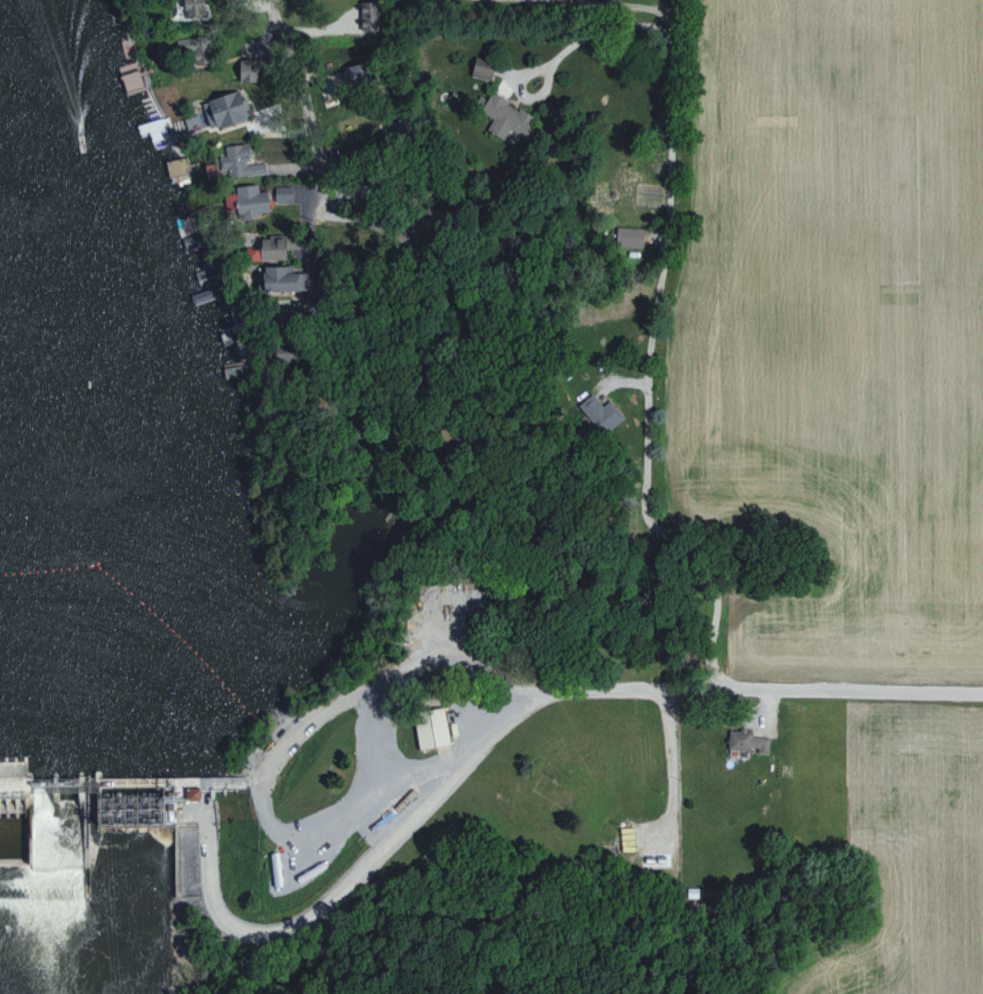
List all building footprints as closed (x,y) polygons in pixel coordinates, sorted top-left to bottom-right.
[(203,17),(202,0),(182,0),(183,18),(203,17)] [(470,76),(490,80),(493,64),(474,59),(470,76)] [(256,60),(238,60),(238,81),(255,81),(256,60)] [(239,92),(201,101),(207,129),(245,120),(239,92)] [(528,139),(538,119),(490,94),(487,99),(479,95),(473,107),(493,117),(486,131),(504,140),(509,129),(528,139)] [(246,164),(244,144),(224,146),(225,157),(215,158),(216,169),(227,168),(227,176),(266,173),(265,162),(246,164)] [(169,180),(188,177),(185,157),(166,161),(169,180)] [(237,216),(268,214),(266,191),(257,192),(257,183),(234,185),(237,216)] [(291,185),(273,185),(274,201),(292,201),(291,185)] [(224,193),(224,211),(235,210),(234,193),(224,193)] [(615,246),(642,247),(643,228),(616,226),(615,246)] [(258,258),(284,259),(285,237),(259,237),(258,258)] [(244,240),(246,260),(258,260),(257,239),(244,240)] [(284,264),(261,265),(262,291),(296,289),(295,271),(284,272),(284,264)] [(609,399),(602,405),(591,393),(577,405),(603,434),(624,416),(609,399)] [(449,744),(443,707),(412,712),(418,749),(449,744)] [(768,754),(769,737),(752,736),(752,729),(728,728),(727,749),(757,750),(757,754),(768,754)] [(183,798),(198,799),(199,789),(183,788),(183,798)]
